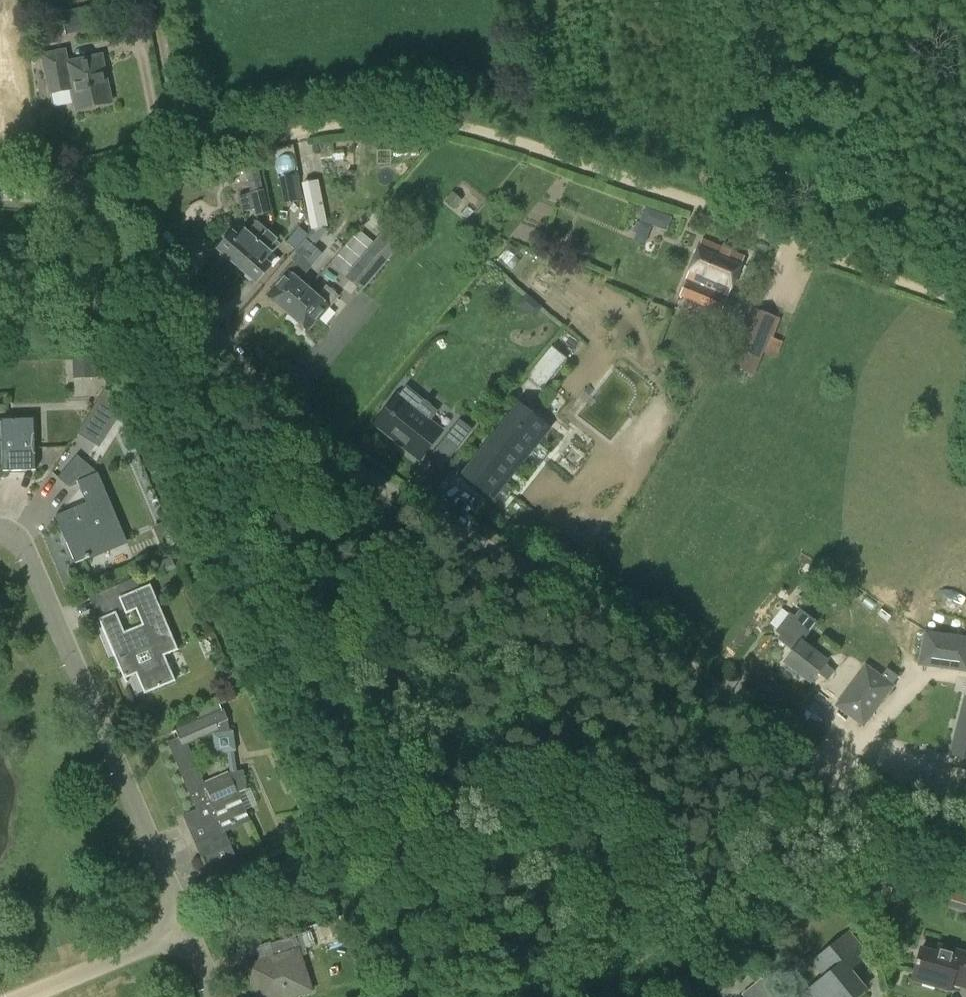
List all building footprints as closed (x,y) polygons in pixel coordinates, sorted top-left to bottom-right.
[(107,6),(108,14),(118,14),(118,6),(107,6)] [(93,28),(89,7),(76,9),(81,31),(93,28)] [(72,89),(77,109),(112,102),(102,55),(67,62),(65,51),(42,56),(50,93),(72,89)] [(249,183),(261,180),(257,161),(244,163),(249,183)] [(286,185),(289,202),(302,199),(299,183),(286,185)] [(452,193),(444,203),(453,210),(461,201),(459,199),(452,193)] [(277,221),(270,199),(259,202),(267,224),(277,221)] [(312,230),(323,227),(319,205),(307,207),(312,230)] [(639,220),(645,223),(651,220),(654,212),(644,208),(639,220)] [(217,249),(237,266),(267,230),(257,222),(247,234),(243,231),(238,238),(231,233),(217,249)] [(299,227),(286,242),(295,250),(308,235),(299,227)] [(278,239),(267,230),(237,266),(256,282),(270,266),(264,261),(270,254),(267,252),(278,239)] [(744,256),(703,239),(680,295),(721,312),(744,256)] [(268,296),(287,312),(308,288),(299,280),(322,253),(308,241),(291,260),(294,263),(277,283),(278,284),(268,296)] [(362,290),(387,259),(372,247),(346,277),(362,290)] [(318,297),(308,288),(287,312),(307,330),(317,318),(319,320),(338,297),(327,288),(318,297)] [(742,384),(747,372),(753,374),(776,319),(753,310),(731,365),(732,366),(727,378),(742,384)] [(553,350),(528,380),(544,393),(568,363),(553,350)] [(93,377),(92,358),(73,359),(73,377),(93,377)] [(110,394),(105,390),(78,434),(99,447),(119,415),(110,394)] [(409,407),(396,397),(375,423),(419,458),(440,433),(428,423),(436,412),(429,406),(430,405),(425,401),(424,402),(417,396),(409,407)] [(480,465),(477,463),(464,478),(491,500),(527,457),(521,452),(545,423),(523,405),(487,449),(491,452),(480,465)] [(2,471),(35,471),(34,419),(1,420),(1,422),(0,422),(0,462),(1,462),(2,471)] [(459,421),(442,443),(453,453),(471,431),(459,421)] [(78,512),(76,507),(55,516),(75,564),(90,558),(89,556),(110,547),(110,549),(112,549),(107,537),(122,531),(98,473),(97,474),(77,456),(58,478),(70,488),(78,485),(88,508),(78,512)] [(164,554),(175,549),(171,538),(159,543),(164,554)] [(125,635),(115,612),(99,619),(126,683),(127,682),(126,679),(140,672),(148,692),(168,683),(157,657),(177,649),(150,584),(136,590),(131,579),(114,587),(125,614),(136,610),(143,627),(125,635)] [(784,663),(787,666),(810,683),(817,673),(826,681),(834,670),(825,663),(827,661),(826,661),(836,648),(823,639),(814,651),(801,642),(816,623),(802,613),(796,620),(791,616),(779,633),(784,636),(781,640),(794,650),(784,663)] [(925,633),(921,664),(965,670),(965,638),(925,633)] [(866,667),(847,692),(837,706),(863,725),(891,686),(878,676),(866,667)] [(196,810),(183,816),(201,858),(205,856),(214,879),(240,867),(225,832),(251,821),(238,791),(249,787),(249,788),(255,785),(249,770),(242,770),(242,772),(237,773),(234,752),(236,751),(233,731),(231,731),(231,730),(219,732),(216,725),(228,720),(223,709),(171,731),(172,733),(175,731),(178,737),(167,742),(196,810)] [(965,760),(965,713),(955,757),(965,760)] [(248,967),(258,996),(290,996),(310,990),(299,957),(307,955),(300,934),(269,944),(274,959),(248,967)] [(863,990),(863,991),(864,990),(848,970),(866,955),(848,934),(820,956),(833,971),(803,995),(805,996),(855,996),(863,990)] [(921,948),(912,979),(950,990),(951,984),(965,988),(965,954),(938,946),(936,952),(921,948)] [(761,981),(751,989),(757,996),(775,996),(761,981)]
